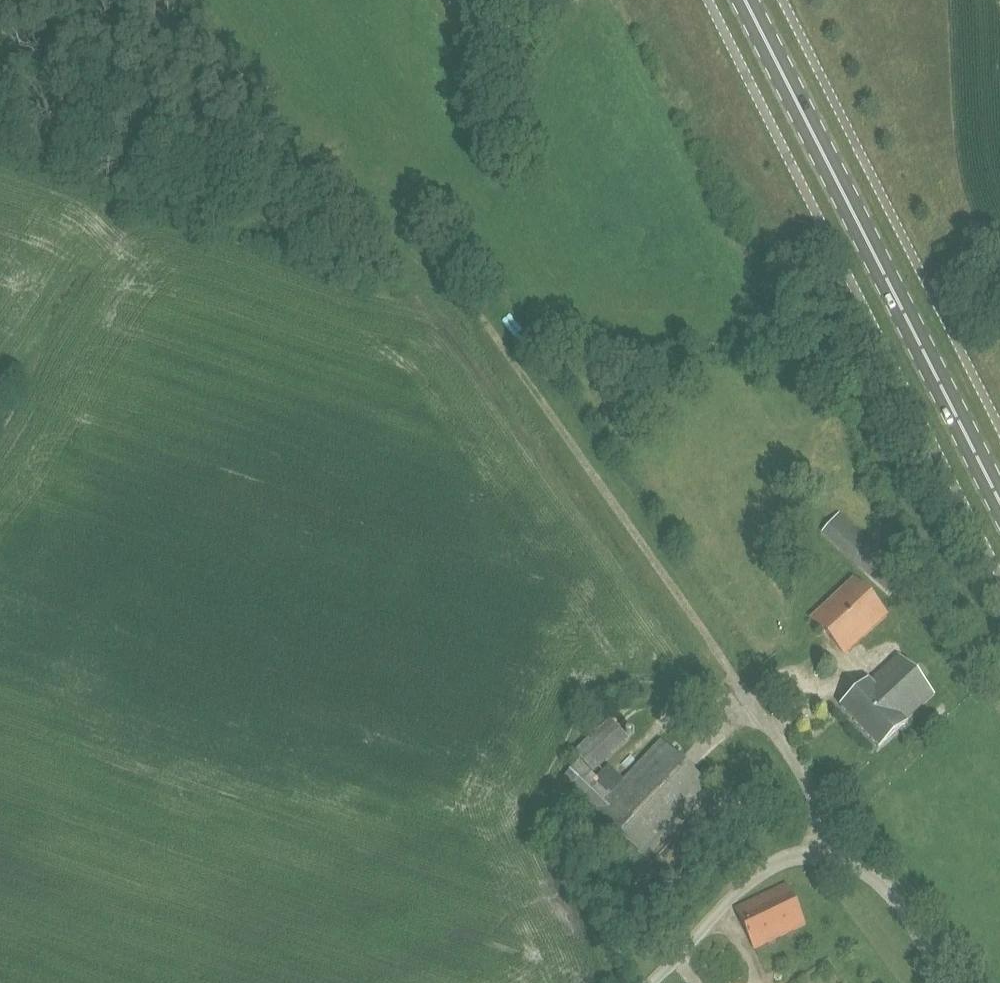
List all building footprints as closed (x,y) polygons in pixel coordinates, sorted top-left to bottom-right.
[(871,544),(855,559),(891,591),(907,575),(871,544)] [(852,579),(812,617),(843,652),(886,615),(852,579)] [(870,682),(869,680),(841,706),(879,748),(907,722),(906,721),(934,695),(899,656),(870,682)] [(628,740),(610,718),(573,752),(591,775),(628,740)] [(712,790),(660,742),(622,781),(596,807),(594,808),(647,860),(712,790)] [(596,807),(622,781),(608,766),(595,779),(591,775),(578,762),(565,776),(596,807)] [(806,926),(786,884),(735,908),(754,950),(806,926)]
